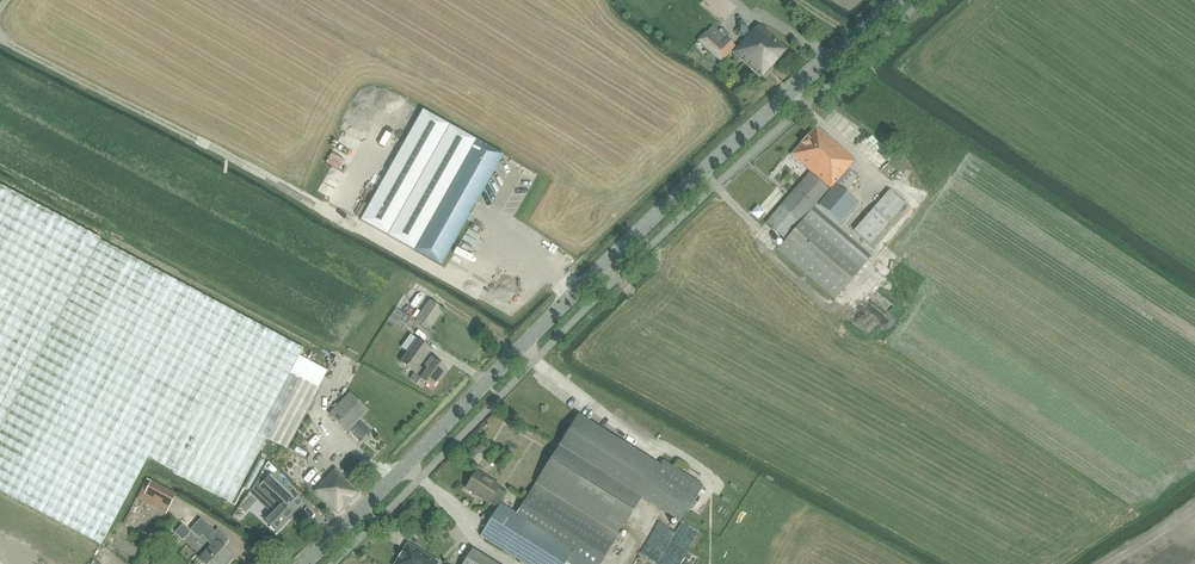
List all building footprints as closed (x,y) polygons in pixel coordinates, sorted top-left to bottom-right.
[(751,32),(733,53),(746,65),(762,79),(788,50),(759,25),(752,33),(751,32)] [(702,36),(698,41),(706,48),(721,62),(735,47),(726,39),(720,45),(706,33),(703,37),(702,36)] [(423,110),(361,220),(414,251),(441,266),(503,155),(477,140),(423,110)] [(765,224),(775,232),(785,241),(777,250),(835,299),(869,260),(812,211),(829,191),(830,192),(818,205),(835,220),(854,200),(844,193),(858,177),(849,168),(856,160),(816,126),(791,155),(810,172),(765,224)] [(101,546),(149,457),(231,501),(233,502),(266,439),(287,451),(320,390),(317,389),(327,371),(300,357),(303,350),(101,242),(102,240),(0,186),(0,492),(101,546)] [(854,231),(870,246),(906,205),(889,190),(854,231)] [(360,217),(366,204),(361,201),(354,214),(360,217)] [(416,320),(424,325),(431,330),(444,310),(430,300),(416,320)] [(403,333),(411,320),(396,309),(387,323),(403,333)] [(401,348),(407,352),(400,362),(415,373),(410,380),(417,385),(421,380),(432,388),(446,369),(431,358),(425,367),(423,370),(420,368),(432,351),(410,335),(401,348)] [(329,414),(338,423),(348,432),(351,429),(363,440),(370,432),(359,421),(368,410),(350,392),(329,414)] [(480,536),(525,563),(565,563),(566,563),(568,563),(601,563),(619,535),(642,498),(664,511),(678,519),(681,522),(704,485),(664,460),(660,466),(577,416),(517,514),(500,504),(499,506),(497,509),(480,536)] [(249,492),(265,462),(259,459),(243,489),(249,492)] [(321,486),(315,491),(339,514),(360,492),(336,469),(319,484),(321,486)] [(471,481),(466,489),(489,504),(491,501),(499,506),(500,504),(506,494),(499,489),(500,486),(476,472),(471,481)] [(261,475),(250,492),(271,513),(264,520),(277,532),(303,503),(273,476),(271,474),(266,479),(261,475)] [(147,480),(137,499),(166,514),(176,495),(151,481),(151,482),(147,480)] [(133,506),(123,523),(128,526),(138,509),(133,506)] [(671,527),(656,519),(633,563),(653,563),(671,527)] [(181,524),(173,532),(182,539),(189,531),(181,524)] [(199,559),(204,563),(225,563),(233,556),(222,546),(229,540),(218,529),(208,539),(213,543),(199,559)] [(438,563),(408,544),(395,563),(437,563),(438,563)] [(472,550),(463,563),(495,563),(472,550)]
